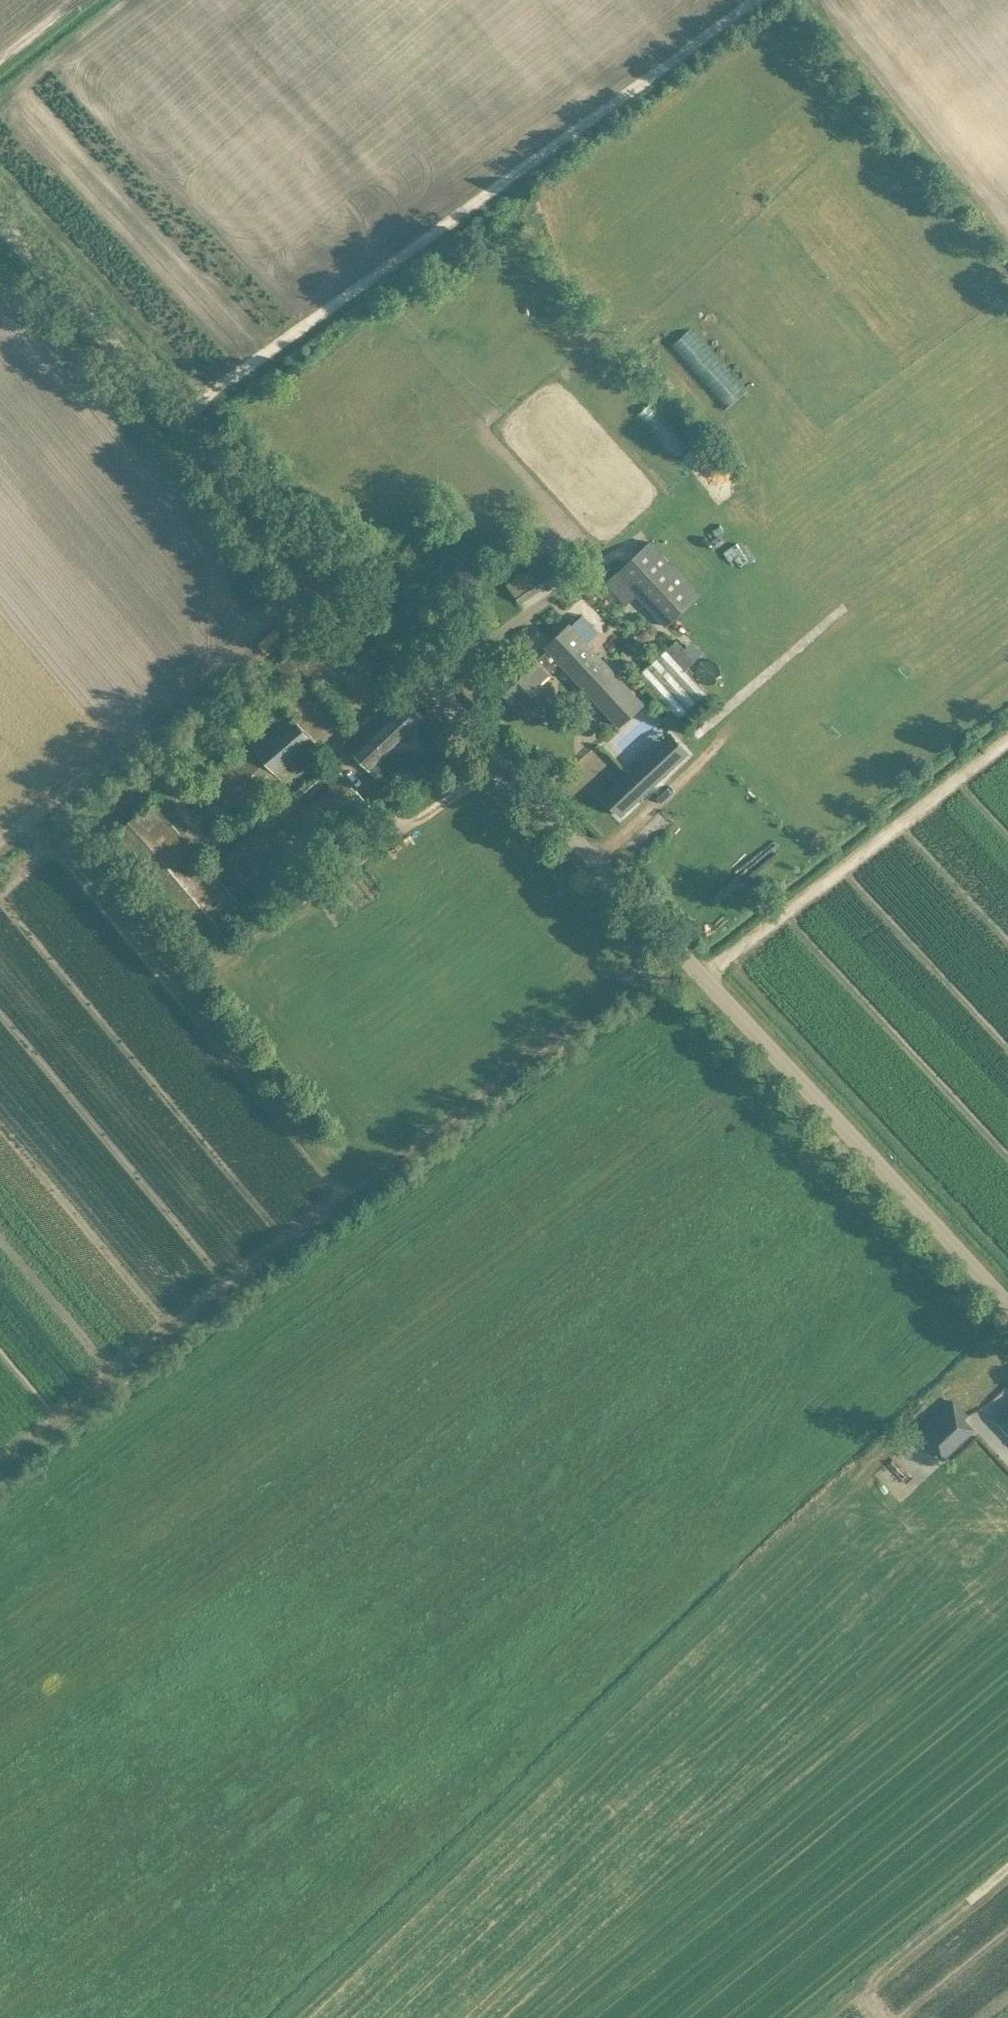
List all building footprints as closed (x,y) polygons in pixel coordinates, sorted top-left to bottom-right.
[(682,441),(683,433),(682,424),(681,421),(679,417),(677,414),(674,410),(670,407),(667,405),(665,404),(662,403),(657,401),(654,401),(651,401),(649,401),(646,401),(641,403),(636,405),(631,408),(629,410),(627,412),(625,414),(624,417),(623,419),(622,421),(620,427),(620,430),(620,435),(620,438),(623,446),(624,448),(625,451),(629,455),(633,459),(641,462),(646,464),(649,464),(654,464),(657,464),(662,462),(665,461),(670,459),(672,457),(674,455),(676,453),(679,448),(681,443),(682,441)] [(712,531),(701,538),(709,551),(720,544),(712,531)] [(651,540),(605,581),(626,605),(638,595),(665,625),(699,593),(651,540)] [(508,582),(522,603),(561,578),(546,557),(508,582)] [(595,621),(607,635),(617,627),(605,613),(595,621)] [(549,649),(542,655),(554,668),(561,662),(584,686),(609,663),(590,642),(600,632),(583,614),(573,624),(571,622),(545,644),(547,647),(549,649)] [(284,632),(267,647),(274,655),(291,641),(284,632)] [(667,649),(639,674),(680,719),(708,694),(685,669),(667,649)] [(531,650),(496,682),(513,699),(516,696),(518,694),(531,709),(549,692),(540,682),(541,682),(551,672),(551,671),(554,668),(542,655),(538,658),(536,655),(531,650)] [(635,712),(646,702),(609,663),(584,686),(621,725),(635,712)] [(345,742),(357,755),(371,769),(425,718),(407,699),(388,717),(380,709),(366,722),(345,742)] [(193,784),(232,829),(324,751),(285,707),(247,738),(254,746),(243,756),(236,748),(193,784)] [(653,748),(628,772),(646,791),(671,767),(653,748)] [(605,760),(596,768),(607,780),(616,772),(605,760)] [(953,1398),(914,1434),(931,1451),(933,1449),(944,1460),(976,1430),(966,1418),(970,1415),(953,1398)] [(997,1422),(1007,1434),(1007,1411),(997,1422)]
